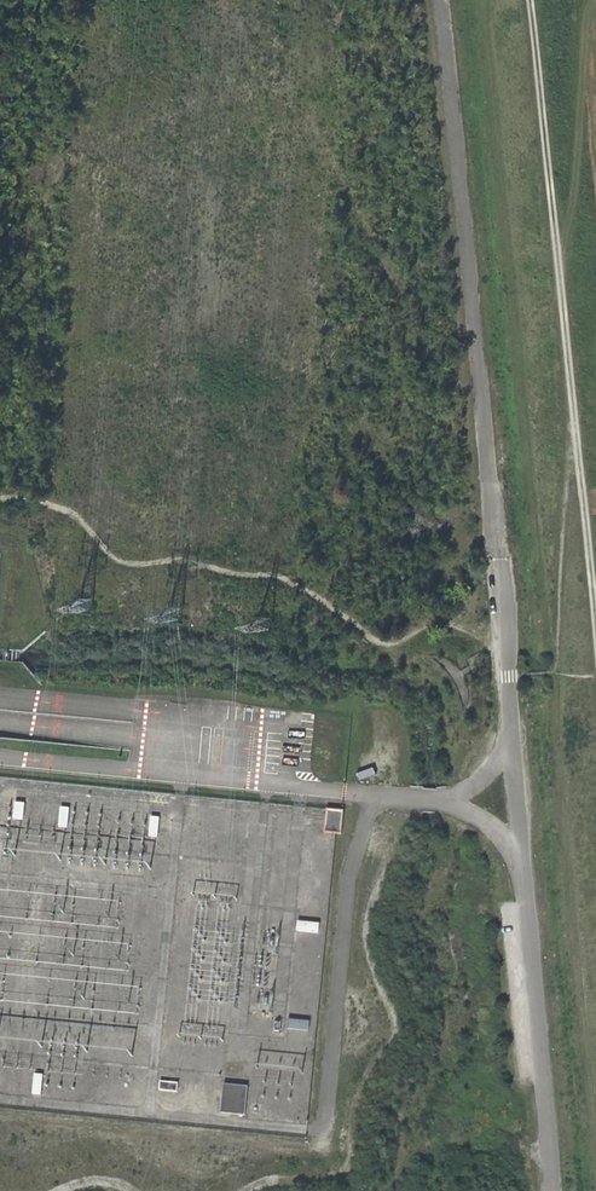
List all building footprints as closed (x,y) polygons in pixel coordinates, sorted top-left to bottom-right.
[(13,819),(25,820),(26,802),(14,801),(13,819)] [(69,807),(61,806),(59,827),(67,827),(69,807)] [(328,834),(336,831),(342,832),(344,810),(329,808),(328,834)] [(160,816),(151,816),(149,836),(158,837),(160,816)] [(299,933),(319,934),(320,926),(300,924),(299,933)] [(288,1031),(308,1033),(309,1024),(289,1022),(288,1031)] [(43,1074),(34,1074),(33,1094),(43,1094),(43,1074)] [(178,1081),(160,1081),(160,1090),(178,1090),(178,1081)] [(248,1085),(224,1083),(221,1113),(245,1115),(248,1085)]
